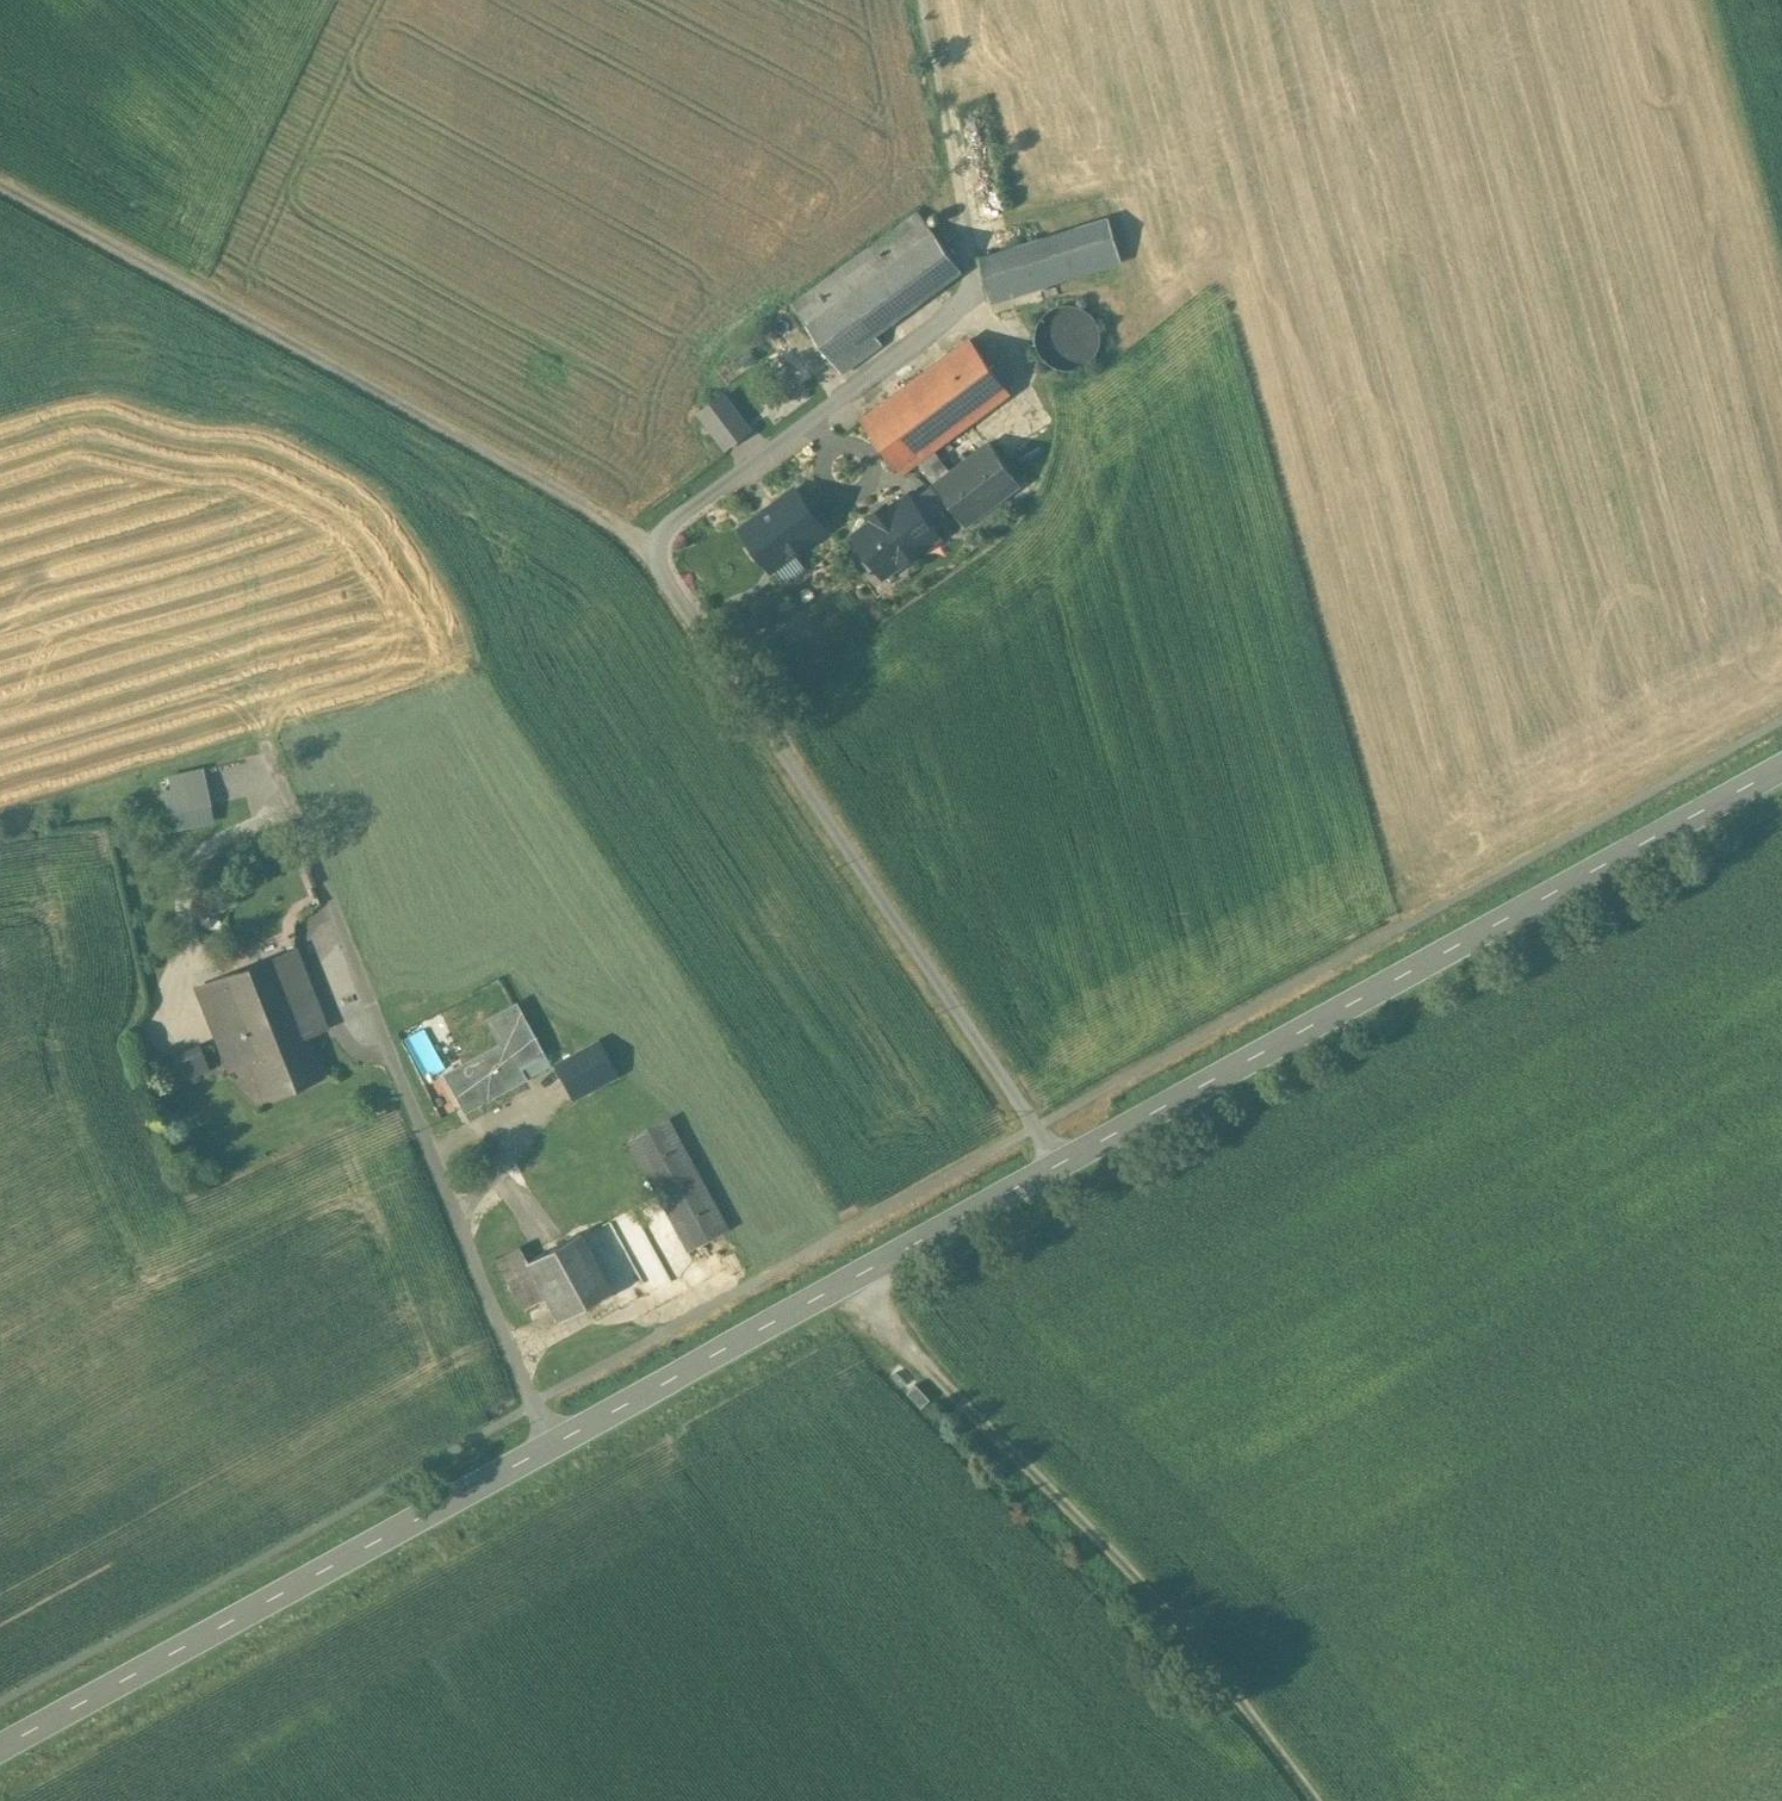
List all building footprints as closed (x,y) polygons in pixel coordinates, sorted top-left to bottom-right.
[(857,288),(807,325),(842,373),(843,372),(843,373),(874,350),(882,343),(875,334),(961,270),(919,212),(843,268),(857,288)] [(1106,216),(979,256),(991,297),(1119,256),(1106,216)] [(843,268),(793,305),(807,325),(857,288),(843,268)] [(1076,305),(1071,304),(1067,304),(1062,305),(1058,306),(1053,308),(1050,310),(1046,313),(1043,316),(1040,320),(1038,324),(1037,328),(1036,333),(1035,337),(1036,342),(1037,346),(1038,350),(1041,354),(1043,358),(1046,361),(1050,364),(1054,366),(1058,368),(1063,369),(1067,370),(1072,369),(1076,368),(1081,367),(1085,365),(1089,362),(1092,359),(1095,356),(1097,352),(1099,348),(1100,343),(1101,339),(1101,334),(1100,330),(1099,325),(1097,321),(1094,317),(1091,314),(1088,311),(1084,308),(1080,306),(1076,305)] [(970,339),(865,417),(866,418),(905,471),(918,461),(934,483),(911,500),(928,523),(951,506),(966,526),(1021,485),(990,442),(950,472),(934,450),(1009,393),(970,339)] [(749,430),(724,396),(701,413),(727,448),(749,430)] [(794,489),(766,510),(764,508),(741,525),(771,564),(822,525),(794,489)] [(875,522),(855,536),(868,553),(867,561),(873,570),(881,571),(883,575),(935,537),(936,537),(938,536),(928,523),(911,500),(909,497),(891,511),(887,506),(871,517),(875,522)] [(202,767),(167,774),(170,787),(162,789),(164,799),(166,809),(170,829),(213,821),(202,767)] [(296,951),(222,978),(249,1053),(305,1033),(322,1026),(296,951)] [(501,1044),(463,1064),(467,1071),(449,1081),(465,1109),(523,1078),(517,1067),(541,1054),(515,1005),(488,1019),(501,1044)] [(305,1033),(249,1053),(264,1095),(320,1075),(305,1033)] [(214,1070),(225,1064),(215,1042),(203,1047),(214,1070)] [(598,1042),(556,1065),(573,1097),(615,1074),(610,1066),(598,1042)] [(180,1079),(210,1068),(203,1049),(173,1060),(180,1079)] [(726,1227),(668,1120),(628,1141),(686,1249),(726,1227)] [(578,1232),(526,1261),(558,1319),(610,1290),(578,1232)]
